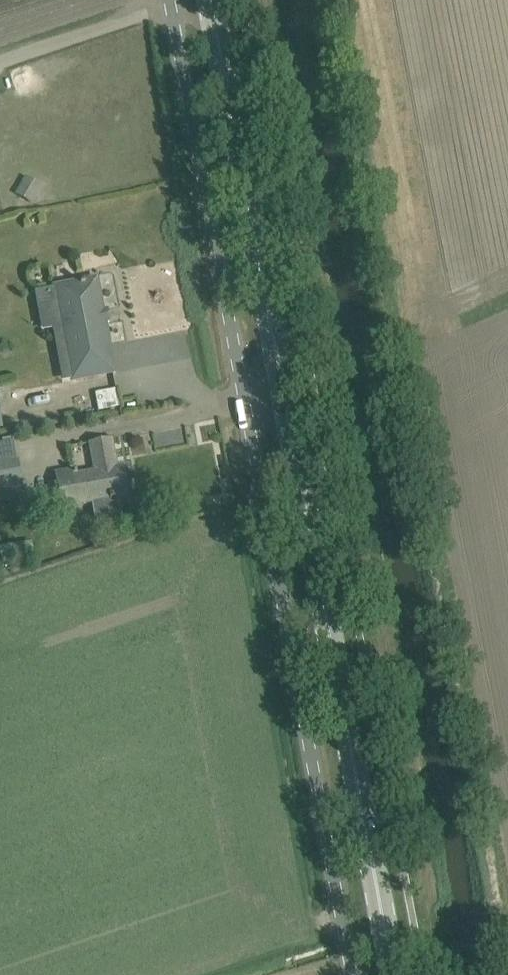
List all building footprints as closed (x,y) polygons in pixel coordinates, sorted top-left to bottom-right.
[(23,176),(15,195),(33,203),(42,184),(23,176)] [(112,373),(113,373),(95,281),(54,289),(72,380),(112,373)] [(96,391),(97,409),(118,408),(116,390),(96,391)] [(13,500),(11,489),(18,488),(18,486),(22,486),(14,441),(0,444),(0,502),(13,500)] [(95,472),(77,475),(76,470),(56,474),(62,509),(110,500),(110,501),(115,500),(115,499),(128,497),(122,467),(116,468),(111,441),(90,444),(95,472)]
